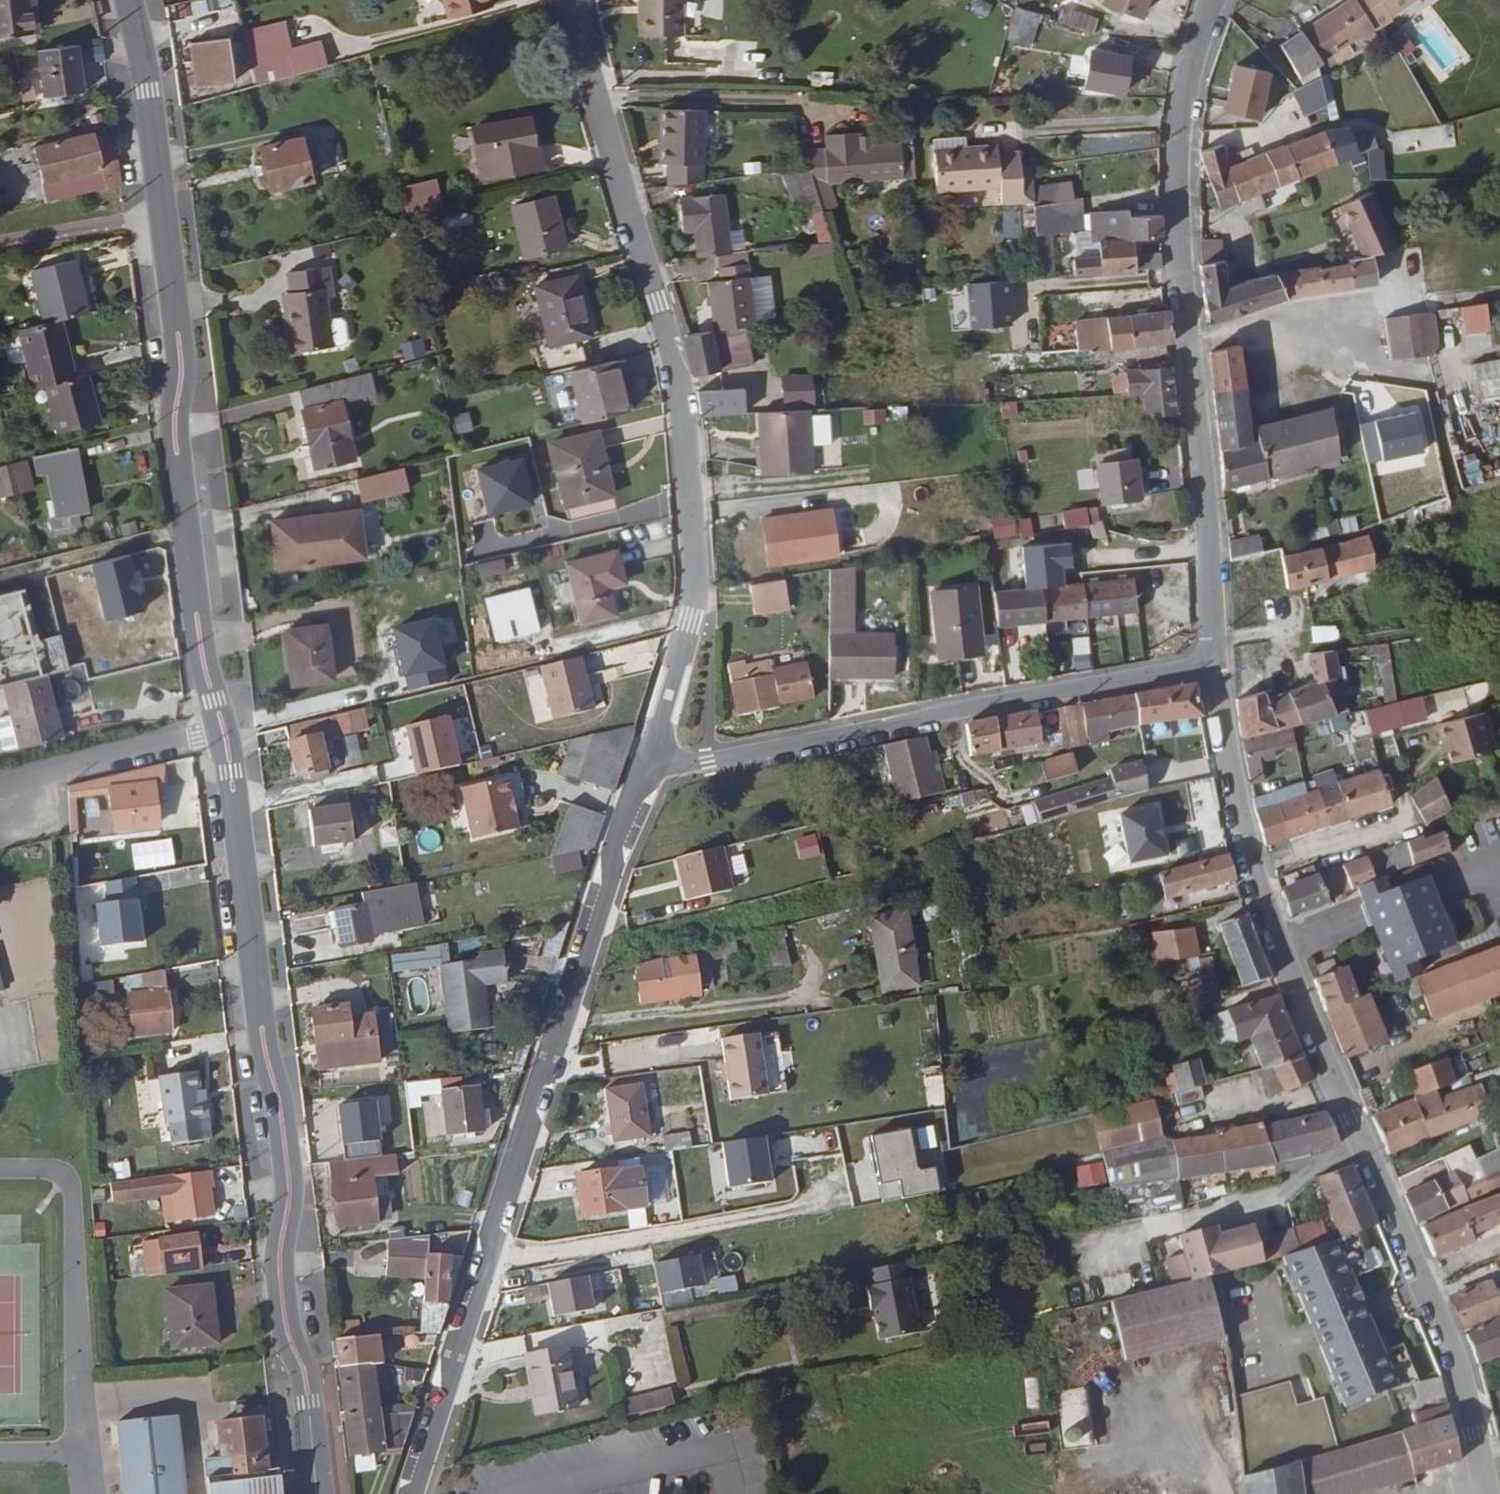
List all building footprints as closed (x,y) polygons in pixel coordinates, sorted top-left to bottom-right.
[(6,2),(9,20),(38,16),(36,0),(0,0),(0,3),(6,2)] [(506,3),(505,0),(462,0),(465,13),(506,3)] [(697,0),(654,0),(654,42),(697,42),(697,0)] [(1114,1),(1151,15),(1155,5),(1159,6),(1161,0),(1114,0),(1114,1)] [(1302,34),(1319,63),(1373,30),(1353,0),(1302,34)] [(1373,30),(1381,25),(1391,18),(1390,16),(1408,1),(1409,0),(1353,0),(1373,30)] [(11,32),(9,20),(6,2),(0,3),(0,33),(11,32)] [(209,12),(208,2),(175,7),(177,17),(209,12)] [(1123,28),(1126,22),(1086,8),(1078,25),(1119,40),(1123,28)] [(1040,32),(1046,15),(1033,11),(1029,29),(1040,32)] [(40,27),(38,16),(9,20),(11,32),(40,27)] [(319,42),(292,48),(285,19),(250,28),(258,79),(324,62),(319,42)] [(204,75),(240,73),(237,30),(201,33),(204,75)] [(1302,34),(1283,46),(1308,85),(1324,78),(1319,63),(1302,34)] [(50,96),(87,91),(81,43),(44,49),(50,96)] [(1137,92),(1142,57),(1103,51),(1098,87),(1137,92)] [(1264,108),(1271,68),(1237,63),(1231,102),(1246,104),(1245,113),(1258,115),(1259,107),(1264,108)] [(22,103),(36,100),(31,78),(17,81),(22,103)] [(1297,89),(1296,90),(1301,107),(1330,99),(1325,83),(1324,78),(1308,85),(1297,89)] [(1337,79),(1325,83),(1330,99),(1332,105),(1334,111),(1345,108),(1337,79)] [(1301,107),(1303,115),(1332,105),(1330,99),(1301,107)] [(717,185),(718,111),(678,110),(676,168),(682,168),(681,189),(717,185)] [(534,143),(531,144),(525,114),(469,127),(480,175),(538,162),(534,143)] [(281,182),(320,171),(309,127),(270,137),(281,182)] [(92,128),(34,143),(47,192),(122,174),(118,159),(100,163),(93,134),(92,128)] [(840,149),(815,150),(822,173),(833,212),(848,208),(841,182),(912,179),(911,146),(874,147),(873,131),(839,132),(840,149)] [(1300,178),(1358,157),(1349,134),(1348,131),(1328,131),(1288,146),(1300,178)] [(118,159),(111,132),(93,134),(100,163),(118,159)] [(1371,153),(1364,134),(1349,134),(1358,157),(1371,153)] [(1380,150),(1375,134),(1364,134),(1371,153),(1380,150)] [(1225,143),(1202,152),(1206,162),(1211,175),(1234,166),(1225,143)] [(1264,191),(1300,178),(1288,146),(1252,159),(1264,191)] [(1007,159),(1007,149),(975,151),(975,155),(945,157),(946,193),(1008,190),(1009,208),(1030,207),(1028,173),(1027,157),(1007,159)] [(1211,175),(1223,205),(1264,191),(1252,159),(1234,166),(1211,175)] [(810,222),(834,216),(833,212),(822,173),(798,176),(810,222)] [(1038,206),(1036,190),(1034,173),(1028,173),(1030,207),(1038,206)] [(48,197),(123,177),(122,174),(47,192),(48,197)] [(407,212),(455,200),(448,175),(400,186),(407,212)] [(1074,187),(1036,190),(1038,206),(1038,207),(1075,204),(1074,187)] [(1374,193),(1343,204),(1365,256),(1368,255),(1396,249),(1374,193)] [(528,254),(565,245),(551,194),(514,204),(528,254)] [(730,259),(740,258),(734,199),(690,204),(693,235),(706,234),(709,262),(730,259)] [(1058,236),(1065,235),(1080,234),(1087,233),(1085,203),(1075,204),(1038,207),(1041,237),(1058,236)] [(1102,243),(1137,240),(1165,237),(1165,227),(1164,216),(1132,218),(1131,212),(1096,215),(1096,233),(1101,232),(1102,243)] [(1096,233),(1087,233),(1088,244),(1094,244),(1102,243),(1101,232),(1096,233)] [(1087,233),(1080,234),(1082,265),(1095,265),(1094,244),(1088,244),(1087,233)] [(1041,237),(1045,282),(1061,280),(1058,236),(1041,237)] [(1220,236),(1206,239),(1206,262),(1221,258),(1220,236)] [(1079,279),(1166,271),(1165,254),(1138,256),(1137,240),(1102,243),(1094,244),(1095,265),(1082,265),(1078,266),(1079,279)] [(818,263),(846,259),(843,247),(817,250),(818,263)] [(1373,283),(1402,278),(1396,249),(1368,255),(1373,283)] [(1365,256),(1343,261),(1344,267),(1349,287),(1373,283),(1368,255),(1365,256)] [(759,273),(757,256),(740,258),(730,259),(732,275),(759,273)] [(80,257),(38,268),(47,307),(90,296),(80,257)] [(1220,319),(1255,308),(1248,282),(1222,289),(1221,258),(1206,262),(1203,263),(1206,290),(1209,323),(1220,319)] [(326,285),(333,284),(330,264),(290,268),(293,289),(289,289),(291,306),(286,306),(289,327),(294,327),(297,350),(335,344),(326,285)] [(1315,272),(1314,269),(1278,275),(1285,299),(1349,287),(1344,267),(1315,272)] [(764,333),(761,299),(759,273),(732,275),(733,288),(717,290),(722,337),(750,334),(764,333)] [(1285,299),(1278,275),(1248,282),(1255,308),(1285,299)] [(587,315),(589,315),(578,279),(539,289),(560,366),(600,357),(587,315)] [(1016,300),(1016,283),(974,285),(976,330),(1015,328),(1013,300),(1016,300)] [(90,296),(47,307),(51,321),(68,317),(94,311),(90,296)] [(769,332),(782,331),(779,298),(761,299),(764,333),(769,332)] [(1463,335),(1484,331),(1481,307),(1459,310),(1463,335)] [(1177,342),(1175,313),(1078,322),(1080,349),(1095,348),(1095,351),(1117,349),(1117,346),(1177,342)] [(1436,359),(1430,315),(1414,318),(1424,360),(1436,359)] [(26,327),(41,387),(53,384),(84,376),(68,317),(51,321),(26,327)] [(1392,365),(1424,360),(1414,318),(1386,322),(1392,365)] [(289,327),(291,350),(297,350),(294,327),(289,327)] [(722,337),(714,337),(695,339),(701,379),(754,373),(750,334),(722,337)] [(416,357),(433,352),(429,339),(413,343),(416,357)] [(1239,347),(1211,350),(1219,450),(1252,443),(1239,347)] [(1062,373),(1060,351),(1034,352),(1036,372),(1036,374),(1062,373)] [(1034,352),(1000,354),(1001,374),(1036,372),(1034,352)] [(591,416),(634,404),(621,355),(578,366),(591,416)] [(1484,365),(1487,379),(1473,382),(1476,400),(1499,395),(1499,361),(1484,365)] [(1484,365),(1470,367),(1473,382),(1487,379),(1484,365)] [(1176,388),(1174,368),(1129,372),(1130,392),(1148,391),(1176,388)] [(383,385),(380,371),(372,373),(375,387),(383,385)] [(97,372),(84,376),(53,384),(66,432),(109,421),(108,417),(118,415),(114,400),(104,402),(97,372)] [(1130,392),(1129,372),(1118,372),(1119,393),(1130,392)] [(353,392),(375,387),(372,373),(350,378),(353,392)] [(1351,376),(1350,389),(1418,403),(1426,389),(1351,376)] [(350,378),(313,388),(319,409),(355,400),(353,392),(350,378)] [(1176,388),(1148,391),(1150,416),(1178,414),(1176,388)] [(1447,492),(1426,389),(1418,403),(1436,496),(1447,492)] [(707,420),(749,417),(747,392),(703,394),(707,420)] [(319,409),(317,410),(327,448),(365,437),(355,400),(319,409)] [(1456,434),(1471,430),(1465,408),(1441,413),(1460,485),(1473,481),(1462,438),(1457,439),(1456,434)] [(1255,426),(1257,443),(1252,443),(1219,450),(1224,488),(1340,458),(1334,430),(1338,428),(1334,409),(1255,426)] [(861,410),(838,412),(840,435),(863,433),(861,410)] [(469,411),(451,416),(456,432),(473,428),(469,411)] [(886,411),(863,411),(863,427),(885,427),(886,411)] [(766,479),(816,476),(813,414),(775,416),(763,417),(766,479)] [(606,460),(615,458),(606,423),(561,434),(576,496),(613,488),(606,460)] [(371,458),(365,437),(327,448),(332,468),(371,458)] [(1102,498),(1141,494),(1138,456),(1098,460),(1102,498)] [(63,513),(93,510),(86,461),(56,465),(63,513)] [(407,462),(360,474),(366,499),(413,487),(407,462)] [(8,499),(27,494),(20,465),(2,470),(8,499)] [(1449,503),(1447,495),(1447,492),(1436,496),(1422,500),(1424,506),(1438,502),(1439,506),(1449,503)] [(1426,515),(1424,506),(1422,500),(1407,505),(1412,520),(1426,515)] [(282,563),(370,553),(364,506),(277,515),(282,563)] [(1063,532),(1088,529),(1085,511),(1060,514),(1063,532)] [(840,513),(770,521),(776,568),(846,559),(840,513)] [(1354,517),(1323,523),(1326,538),(1357,532),(1354,517)] [(1139,540),(1141,532),(1118,528),(1116,535),(1139,540)] [(1373,563),(1364,533),(1287,556),(1294,584),(1294,586),(1307,583),(1344,571),(1373,563)] [(1230,544),(1235,559),(1267,549),(1262,534),(1230,544)] [(1287,556),(1284,544),(1267,549),(1235,559),(1231,560),(1233,587),(1235,628),(1256,625),(1254,598),(1277,592),(1277,589),(1294,584),(1287,556)] [(609,583),(626,579),(618,548),(567,561),(582,621),(616,611),(609,583)] [(1348,589),(1377,577),(1373,563),(1344,571),(1348,589)] [(123,574),(80,586),(85,603),(128,591),(123,574)] [(764,616),(799,610),(794,580),(759,586),(764,616)] [(1139,580),(1088,584),(1092,617),(1142,612),(1139,580)] [(999,593),(1002,625),(1092,617),(1088,584),(999,593)] [(139,631),(128,591),(85,603),(83,603),(85,611),(92,609),(101,641),(139,631)] [(964,648),(985,646),(980,593),(938,597),(944,661),(965,659),(964,648)] [(98,659),(85,611),(83,603),(57,610),(71,666),(93,660),(98,659)] [(299,689),(339,684),(333,631),(292,636),(299,689)] [(899,685),(902,641),(836,637),(834,681),(899,685)] [(1267,638),(1235,642),(1242,702),(1271,697),(1271,691),(1282,688),(1279,664),(1270,665),(1267,638)] [(1057,642),(1059,670),(1074,669),(1072,641),(1057,642)] [(965,659),(986,657),(985,646),(964,648),(965,659)] [(1314,652),(1317,680),(1292,690),(1299,722),(1346,710),(1342,696),(1332,699),(1331,691),(1339,689),(1332,649),(1314,652)] [(551,717),(588,706),(574,654),(536,665),(551,717)] [(811,665),(776,672),(774,662),(750,667),(749,663),(732,666),(742,718),(784,709),(783,706),(818,699),(811,665)] [(31,743),(72,730),(55,670),(14,681),(31,743)] [(1200,704),(1196,687),(1134,698),(1142,730),(1203,718),(1200,704)] [(1293,724),(1299,722),(1292,690),(1275,696),(1281,727),(1293,724)] [(1271,697),(1242,702),(1243,717),(1245,735),(1281,727),(1275,696),(1271,697)] [(1115,743),(1114,735),(1142,730),(1134,698),(1112,702),(1089,707),(1092,726),(1095,740),(1096,746),(1115,743)] [(1371,733),(1403,725),(1396,698),(1363,706),(1371,733)] [(1069,730),(1092,726),(1089,707),(1077,709),(1065,711),(1069,730)] [(1479,754),(1496,750),(1484,711),(1437,725),(1441,739),(1444,739),(1451,761),(1479,754)] [(1038,716),(1038,715),(1002,722),(1006,752),(1043,746),(1038,716)] [(331,745),(363,736),(357,716),(292,734),(305,782),(339,773),(331,745)] [(979,757),(1006,752),(1002,722),(987,725),(974,728),(974,733),(979,757)] [(617,790),(630,748),(636,724),(572,740),(563,773),(581,779),(617,790)] [(1296,738),(1293,724),(1281,727),(1245,735),(1249,756),(1254,784),(1266,781),(1263,762),(1275,759),(1272,743),(1296,738)] [(942,778),(937,760),(932,742),(892,750),(906,805),(950,793),(946,777),(942,778)] [(1081,779),(1081,769),(1083,758),(1024,773),(1028,791),(1051,783),(1081,779)] [(161,784),(169,783),(167,764),(74,786),(76,831),(87,830),(85,797),(117,793),(121,826),(165,820),(161,784)] [(1090,789),(1090,792),(1047,803),(1052,824),(1098,811),(1097,808),(1151,796),(1146,766),(1112,775),(1113,782),(1090,789)] [(1381,767),(1339,780),(1351,815),(1393,801),(1390,791),(1395,789),(1390,775),(1385,777),(1381,767)] [(476,839),(524,828),(512,777),(464,789),(476,839)] [(1427,815),(1451,807),(1440,777),(1419,792),(1427,815)] [(1343,822),(1352,818),(1351,815),(1339,780),(1320,786),(1332,822),(1333,825),(1343,822)] [(1285,790),(1287,797),(1308,790),(1306,782),(1285,790)] [(1332,822),(1320,786),(1308,790),(1287,797),(1298,833),(1316,827),(1332,822)] [(1257,799),(1269,843),(1298,833),(1287,797),(1285,790),(1257,799)] [(981,803),(978,793),(973,795),(966,796),(969,809),(982,806),(981,803)] [(322,850),(362,845),(356,794),(345,797),(322,803),(323,812),(317,813),(322,850)] [(599,846),(610,813),(574,802),(558,855),(585,850),(599,846)] [(1036,806),(1039,827),(1052,824),(1047,803),(1036,806)] [(1137,834),(1149,878),(1163,874),(1170,871),(1157,828),(1137,834)] [(1448,838),(1446,832),(1428,839),(1436,858),(1461,848),(1456,836),(1448,838)] [(799,860),(819,855),(814,836),(795,841),(799,860)] [(1428,839),(1427,837),(1411,843),(1420,865),(1436,858),(1428,839)] [(1420,865),(1411,843),(1385,853),(1395,875),(1420,865)] [(585,850),(558,855),(562,872),(589,867),(585,850)] [(710,901),(747,892),(737,850),(693,861),(698,882),(705,881),(710,901)] [(1229,852),(1170,871),(1163,874),(1167,887),(1169,897),(1236,876),(1229,852)] [(1387,878),(1395,875),(1385,853),(1372,858),(1381,880),(1387,878)] [(1381,880),(1372,858),(1353,865),(1362,888),(1381,880)] [(1341,905),(1348,902),(1345,895),(1335,899),(1326,877),(1331,875),(1326,863),(1312,868),(1317,880),(1285,892),(1290,906),(1295,920),(1340,903),(1341,905)] [(1336,872),(1336,873),(1345,895),(1362,888),(1353,865),(1336,872)] [(1163,874),(1149,878),(1143,880),(1147,893),(1167,887),(1163,874)] [(106,883),(109,902),(140,898),(137,876),(106,883)] [(1432,878),(1392,892),(1387,878),(1381,880),(1362,888),(1400,985),(1417,978),(1424,975),(1419,963),(1459,948),(1432,878)] [(698,882),(702,903),(710,901),(705,881),(698,882)] [(373,895),(375,909),(343,914),(349,949),(381,943),(379,934),(433,925),(425,884),(373,895)] [(109,902),(96,903),(101,946),(145,942),(140,898),(109,902)] [(346,930),(343,914),(335,916),(338,932),(346,930)] [(887,995),(922,989),(907,915),(874,922),(887,995)] [(1247,991),(1272,983),(1254,935),(1247,915),(1222,924),(1247,991)] [(1151,937),(1155,964),(1174,962),(1187,961),(1199,960),(1194,934),(1151,937)] [(1424,975),(1417,978),(1430,1010),(1499,982),(1499,958),(1496,947),(1424,975)] [(490,982),(515,978),(511,948),(486,951),(486,956),(448,962),(457,1031),(496,1026),(490,982)] [(648,1005),(707,997),(702,954),(643,969),(648,1005)] [(1189,973),(1219,969),(1216,958),(1199,960),(1187,961),(1189,973)] [(1175,974),(1189,973),(1187,961),(1174,962),(1175,974)] [(1325,976),(1340,971),(1336,962),(1322,967),(1325,976)] [(149,1038),(184,1034),(175,966),(154,969),(156,991),(150,992),(150,999),(145,1000),(149,1038)] [(1148,982),(1166,979),(1164,967),(1146,970),(1148,982)] [(1350,969),(1319,982),(1325,997),(1331,1012),(1363,999),(1350,969)] [(88,1000),(99,999),(98,977),(87,979),(88,1000)] [(1499,995),(1499,982),(1430,1010),(1434,1020),(1499,995)] [(1216,1015),(1224,1045),(1250,1037),(1287,1025),(1282,1010),(1277,997),(1216,1015)] [(1368,998),(1363,999),(1331,1012),(1341,1037),(1348,1055),(1385,1040),(1368,998)] [(382,1014),(359,1017),(358,1007),(323,1011),(330,1069),(389,1062),(382,1014)] [(1250,1037),(1261,1069),(1267,1068),(1300,1059),(1293,1041),(1287,1025),(1250,1037)] [(738,1102),(775,1096),(765,1037),(729,1042),(738,1102)] [(1315,1095),(1300,1059),(1267,1068),(1271,1079),(1283,1076),(1295,1102),(1302,1100),(1315,1095)] [(1415,1100),(1457,1083),(1448,1061),(1408,1076),(1415,1100)] [(1148,1100),(1205,1084),(1199,1062),(1167,1069),(1170,1086),(1159,1088),(1156,1072),(1144,1074),(1148,1100)] [(214,1101),(210,1101),(205,1072),(167,1079),(175,1127),(217,1120),(214,1101)] [(1366,1101),(1372,1099),(1363,1075),(1357,1076),(1366,1101)] [(403,1095),(440,1094),(440,1081),(402,1082),(403,1095)] [(461,1128),(495,1124),(490,1082),(456,1086),(461,1128)] [(1499,1115),(1499,1097),(1496,1083),(1482,1088),(1492,1118),(1499,1115)] [(621,1146),(657,1141),(650,1088),(613,1093),(621,1146)] [(1492,1118),(1482,1088),(1418,1110),(1428,1141),(1463,1129),(1492,1118)] [(1373,1118),(1388,1156),(1428,1141),(1418,1110),(1415,1102),(1373,1118)] [(1099,1119),(1106,1154),(1164,1139),(1156,1104),(1099,1119)] [(1343,1142),(1332,1115),(1304,1121),(1309,1150),(1340,1143),(1343,1142)] [(1310,1155),(1309,1150),(1304,1121),(1267,1129),(1273,1161),(1310,1155)] [(1239,1166),(1273,1161),(1267,1129),(1266,1126),(1221,1133),(1221,1136),(1176,1141),(1180,1175),(1239,1166)] [(886,1182),(943,1172),(936,1131),(880,1141),(886,1182)] [(672,1156),(698,1152),(695,1135),(669,1139),(672,1156)] [(1106,1154),(1107,1159),(1176,1141),(1175,1136),(1164,1139),(1106,1154)] [(1114,1188),(1129,1185),(1180,1175),(1176,1141),(1107,1159),(1114,1188)] [(385,1171),(411,1168),(408,1147),(342,1153),(350,1219),(389,1215),(385,1171)] [(1417,1210),(1424,1224),(1491,1197),(1480,1169),(1472,1150),(1444,1162),(1451,1180),(1409,1195),(1417,1210)] [(206,1169),(221,1167),(220,1160),(205,1162),(206,1169)] [(1480,1169),(1491,1197),(1499,1193),(1499,1161),(1480,1169)] [(1321,1179),(1340,1238),(1356,1233),(1376,1226),(1358,1180),(1353,1168),(1350,1169),(1321,1179)] [(192,1217),(223,1213),(217,1170),(187,1174),(187,1171),(126,1179),(127,1191),(188,1182),(192,1217)] [(649,1175),(629,1177),(628,1173),(586,1180),(591,1220),(654,1212),(649,1175)] [(1136,1220),(1186,1210),(1180,1175),(1129,1185),(1136,1220)] [(1122,1222),(1136,1220),(1129,1185),(1114,1188),(1122,1222)] [(1499,1228),(1499,1201),(1426,1228),(1432,1243),(1438,1259),(1480,1244),(1477,1236),(1499,1228)] [(1330,1241),(1324,1220),(1295,1230),(1302,1250),(1330,1241)] [(1208,1280),(1215,1279),(1265,1262),(1262,1255),(1261,1252),(1254,1226),(1220,1235),(1217,1226),(1181,1235),(1187,1259),(1169,1263),(1174,1289),(1208,1280)] [(1278,1250),(1262,1255),(1265,1262),(1283,1256),(1302,1250),(1295,1230),(1275,1236),(1278,1247),(1278,1250)] [(1351,1280),(1371,1272),(1356,1233),(1340,1238),(1330,1241),(1302,1250),(1283,1256),(1309,1323),(1318,1346),(1343,1408),(1383,1393),(1416,1384),(1401,1345),(1380,1354),(1374,1340),(1376,1339),(1370,1325),(1362,1303),(1355,1287),(1354,1288),(1351,1280)] [(475,1257),(441,1256),(439,1234),(395,1240),(399,1276),(437,1270),(430,1332),(453,1330),(475,1257)] [(161,1277),(214,1270),(210,1238),(173,1242),(175,1265),(160,1266),(161,1277)] [(705,1259),(662,1267),(668,1298),(711,1289),(705,1259)] [(912,1264),(872,1273),(875,1287),(872,1288),(876,1311),(880,1310),(883,1310),(884,1318),(881,1319),(886,1341),(925,1333),(912,1264)] [(597,1280),(558,1288),(564,1322),(604,1314),(597,1280)] [(1125,1361),(1222,1337),(1208,1280),(1174,1289),(1112,1304),(1125,1361)] [(1494,1285),(1454,1301),(1465,1329),(1499,1316),(1499,1301),(1494,1285)] [(187,1351),(234,1345),(226,1288),(179,1293),(187,1351)] [(1476,1367),(1499,1358),(1499,1322),(1466,1335),(1472,1353),(1476,1367)] [(429,1344),(449,1342),(453,1330),(430,1332),(428,1332),(429,1344)] [(389,1337),(350,1341),(352,1356),(354,1370),(384,1366),(393,1365),(389,1337)] [(575,1347),(535,1354),(536,1358),(575,1351),(575,1347)] [(545,1413),(584,1406),(575,1351),(536,1358),(545,1413)] [(396,1392),(393,1367),(393,1365),(384,1366),(386,1394),(396,1392)] [(388,1406),(386,1394),(384,1366),(354,1370),(356,1384),(358,1398),(359,1412),(388,1408),(388,1406)] [(349,1384),(356,1384),(354,1370),(347,1370),(349,1384)] [(1025,1382),(1026,1411),(1040,1411),(1039,1382),(1025,1382)] [(1289,1382),(1233,1397),(1245,1477),(1294,1464),(1334,1454),(1321,1399),(1295,1406),(1289,1382)] [(635,1414),(684,1402),(680,1387),(631,1400),(635,1414)] [(1059,1395),(1061,1447),(1090,1446),(1088,1394),(1059,1395)] [(1402,1413),(1408,1434),(1397,1437),(1402,1455),(1451,1439),(1447,1420),(1442,1401),(1402,1413)] [(426,1416),(390,1421),(388,1408),(359,1412),(365,1457),(415,1452),(420,1436),(426,1416)] [(191,1415),(131,1422),(139,1493),(200,1493),(191,1415)] [(286,1471),(280,1420),(234,1424),(238,1459),(225,1460),(229,1493),(297,1493),(294,1470),(286,1471)] [(1402,1455),(1397,1437),(1334,1454),(1294,1464),(1300,1493),(1359,1493),(1410,1480),(1409,1477),(1402,1455)] [(1409,1477),(1457,1462),(1454,1451),(1451,1439),(1402,1455),(1409,1477)] [(1294,1464),(1245,1477),(1248,1493),(1300,1493),(1294,1464)]
